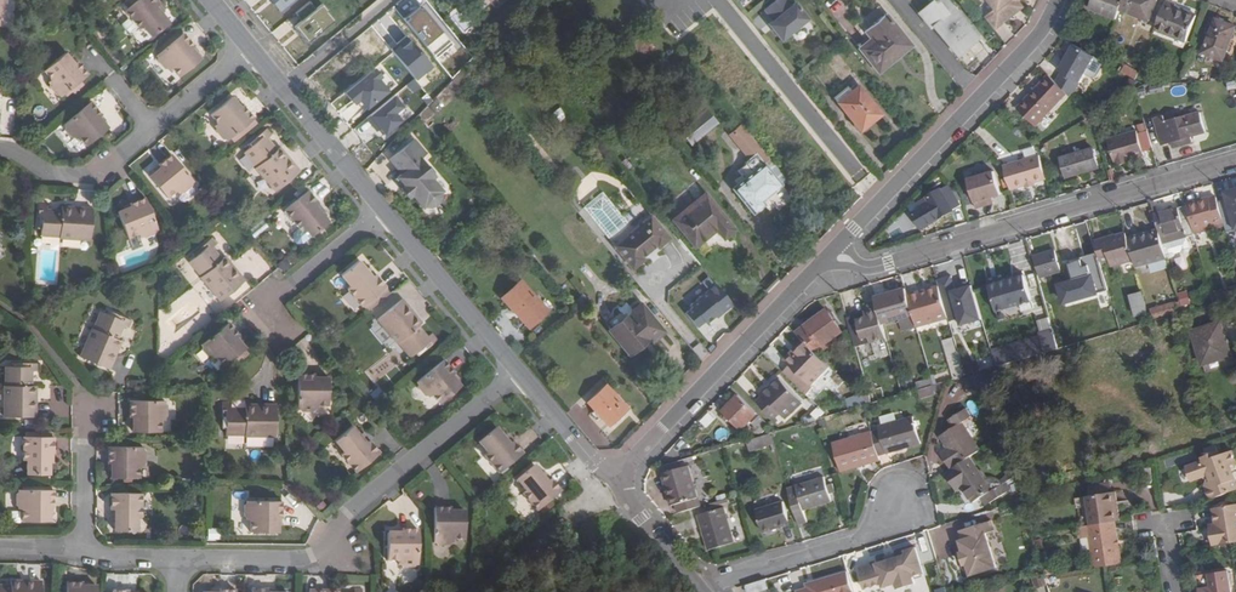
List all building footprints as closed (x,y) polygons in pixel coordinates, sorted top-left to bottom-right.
[(4,31),(5,21),(7,21),(7,19),(11,16),(12,8),(8,4),(9,0),(0,0),(0,31),(4,31)] [(167,17),(161,10),(164,7),(159,0),(147,0),(129,14),(143,32),(147,29),(156,41),(174,26),(167,17)] [(279,11),(293,0),(271,0),(279,11)] [(472,0),(479,9),(489,0),(473,0),(472,0)] [(799,0),(798,0),(792,4),(789,0),(776,0),(761,10),(783,41),(793,35),(795,38),(816,24),(799,0)] [(937,0),(933,0),(917,13),(930,29),(933,27),(956,56),(977,38),(954,10),(948,14),(937,0)] [(954,10),(946,0),(937,0),(948,14),(954,10)] [(984,16),(994,30),(1024,8),(1019,3),(1022,0),(985,0),(992,10),(984,16)] [(1091,9),(1117,20),(1121,10),(1125,0),(1095,0),(1091,9)] [(1121,10),(1150,22),(1158,0),(1125,0),(1121,10)] [(1176,5),(1167,1),(1155,30),(1186,42),(1196,16),(1175,7),(1176,5)] [(333,21),(321,6),(296,26),(308,41),(333,21)] [(171,15),(164,7),(161,10),(167,17),(171,15)] [(884,13),(873,22),(880,32),(871,39),(859,49),(878,72),(894,59),(889,54),(906,40),(884,13)] [(1235,27),(1216,20),(1204,53),(1224,61),(1235,27)] [(880,32),(873,22),(863,30),(871,39),(880,32)] [(194,53),(198,50),(188,37),(160,60),(163,63),(162,66),(168,73),(172,73),(174,75),(176,74),(182,82),(203,66),(200,60),(194,53)] [(889,54),(894,59),(910,46),(906,40),(889,54)] [(1095,56),(1074,43),(1058,70),(1061,72),(1055,82),(1067,93),(1071,97),(1084,74),(1091,78),(1096,76),(1104,61),(1101,59),(1095,56)] [(203,57),(198,50),(194,53),(200,60),(203,57)] [(75,69),(71,63),(66,57),(45,74),(51,82),(49,83),(51,87),(50,90),(55,97),(59,97),(62,100),(90,78),(80,65),(75,69)] [(75,59),(71,63),(75,69),(80,65),(75,59)] [(1126,65),(1121,71),(1136,80),(1139,72),(1126,65)] [(365,112),(393,87),(374,66),(345,91),(365,112)] [(1055,82),(1048,75),(1017,107),(1036,125),(1067,93),(1055,82)] [(1125,87),(1132,90),(1136,81),(1129,78),(1125,87)] [(849,92),(835,103),(860,133),(883,115),(858,84),(849,92)] [(1175,97),(1191,92),(1189,86),(1173,91),(1175,97)] [(835,103),(849,92),(845,87),(831,98),(835,103)] [(1191,92),(1175,97),(1178,107),(1196,101),(1193,91),(1191,92)] [(386,137),(405,119),(399,113),(406,106),(395,93),(368,117),(386,137)] [(246,114),(241,108),(236,102),(216,119),(223,128),(220,129),(222,132),(222,136),(228,143),(231,142),(234,145),(261,123),(251,111),(246,114)] [(246,114),(251,111),(245,104),(241,108),(246,114)] [(428,106),(419,115),(425,123),(435,114),(428,106)] [(98,123),(102,120),(93,107),(65,128),(68,132),(67,136),(72,142),(76,142),(77,144),(79,142),(86,152),(108,134),(104,129),(98,123)] [(693,146),(719,121),(706,108),(680,132),(693,146)] [(1192,143),(1190,137),(1206,133),(1199,112),(1166,123),(1164,117),(1153,120),(1161,145),(1171,142),(1173,148),(1192,143)] [(662,118),(659,121),(677,143),(680,140),(662,118)] [(107,126),(102,120),(98,123),(104,129),(107,126)] [(1144,156),(1144,153),(1153,150),(1147,130),(1137,133),(1137,131),(1108,139),(1116,166),(1132,162),(1132,159),(1144,156)] [(263,171),(261,172),(281,196),(305,177),(295,164),(293,165),(290,161),(292,160),(285,152),(281,156),(273,144),(278,140),(273,134),(262,143),(265,146),(255,154),(252,157),(263,171)] [(401,174),(397,178),(403,184),(401,186),(400,187),(408,197),(411,194),(422,207),(423,206),(428,207),(432,206),(435,205),(437,203),(438,201),(441,196),(443,191),(444,189),(434,176),(435,175),(434,174),(434,171),(429,165),(427,165),(420,158),(426,152),(413,137),(389,160),(401,174)] [(265,146),(262,143),(252,151),(255,154),(265,146)] [(1093,149),(1062,158),(1067,176),(1081,172),(1082,174),(1099,169),(1093,149)] [(165,170),(159,175),(154,179),(170,199),(179,192),(181,195),(182,193),(187,193),(193,188),(193,183),(196,180),(174,155),(162,165),(165,170)] [(1040,156),(1004,167),(1011,191),(1047,180),(1040,156)] [(250,158),(261,172),(263,171),(252,157),(250,158)] [(732,189),(753,215),(764,206),(761,203),(781,185),(763,163),(732,189)] [(156,171),(159,175),(165,170),(162,165),(156,171)] [(976,209),(985,206),(983,201),(992,198),(1001,195),(994,172),(967,180),(976,209)] [(941,190),(953,211),(961,206),(949,186),(941,190)] [(1235,229),(1235,188),(1227,190),(1235,229)] [(941,190),(928,198),(931,203),(913,214),(922,229),(953,211),(941,190)] [(658,247),(668,239),(650,218),(634,231),(602,193),(583,209),(633,268),(642,261),(640,258),(656,245),(658,247)] [(290,216),(303,233),(304,234),(308,231),(316,241),(317,241),(334,227),(327,219),(321,211),(325,208),(314,196),(290,216)] [(695,247),(715,230),(723,239),(733,230),(704,196),(673,222),(695,247)] [(983,201),(985,206),(993,204),(992,198),(983,201)] [(1193,205),(1186,207),(1192,229),(1224,220),(1217,198),(1208,200),(1208,199),(1193,204),(1193,205)] [(136,213),(128,215),(121,218),(130,243),(141,239),(142,242),(144,241),(148,243),(157,239),(158,236),(161,234),(149,201),(134,207),(136,213)] [(75,213),(75,210),(65,209),(64,214),(51,213),(51,206),(43,206),(42,220),(46,220),(45,232),(45,236),(63,237),(63,240),(93,242),(96,211),(80,210),(79,213),(75,213)] [(1186,206),(1155,215),(1159,230),(1163,244),(1167,256),(1167,257),(1169,258),(1173,257),(1175,254),(1181,252),(1184,254),(1188,253),(1190,249),(1187,237),(1194,235),(1192,229),(1186,207),(1186,206)] [(136,213),(134,207),(127,210),(128,215),(136,213)] [(331,216),(325,208),(321,211),(327,219),(331,216)] [(1159,230),(1128,239),(1134,260),(1136,268),(1167,259),(1167,256),(1163,244),(1159,230)] [(308,247),(316,241),(308,231),(304,234),(303,233),(298,237),(298,244),(302,248),(308,247)] [(1103,238),(1094,241),(1101,264),(1110,261),(1112,267),(1134,260),(1128,239),(1126,233),(1117,236),(1117,237),(1104,240),(1103,238)] [(207,277),(205,279),(224,303),(248,285),(238,272),(236,273),(234,270),(236,268),(229,260),(225,263),(217,252),(222,248),(217,241),(206,250),(209,253),(200,260),(196,264),(207,277)] [(197,257),(200,260),(209,253),(206,250),(197,257)] [(1057,256),(1038,261),(1042,275),(1060,270),(1057,256)] [(207,277),(196,264),(194,265),(205,279),(207,277)] [(377,280),(370,273),(363,265),(345,279),(354,290),(350,293),(366,311),(391,291),(380,278),(377,280)] [(377,280),(380,278),(373,270),(370,273),(377,280)] [(937,280),(939,285),(947,314),(950,321),(959,318),(961,326),(983,320),(972,285),(955,290),(951,276),(937,280)] [(999,284),(999,283),(989,286),(997,312),(1032,302),(1025,277),(999,284)] [(1083,281),(1087,295),(1062,302),(1067,320),(1106,310),(1097,277),(1083,281)] [(529,329),(547,312),(519,281),(501,298),(529,329)] [(684,310),(701,330),(734,303),(717,283),(684,310)] [(917,291),(908,293),(916,322),(947,314),(939,285),(925,289),(925,291),(917,293),(917,291)] [(1231,297),(1228,287),(1215,291),(1218,301),(1231,297)] [(907,289),(874,298),(879,313),(882,325),(899,320),(902,331),(917,327),(916,322),(908,293),(907,289)] [(1187,290),(1178,293),(1181,306),(1190,304),(1187,290)] [(1129,296),(1136,317),(1149,314),(1143,292),(1129,296)] [(575,306),(578,310),(589,301),(583,294),(573,303),(575,306)] [(1234,305),(1232,298),(1214,303),(1217,310),(1234,305)] [(1176,302),(1151,309),(1154,321),(1176,315),(1180,314),(1176,302)] [(426,329),(418,321),(416,322),(414,319),(416,317),(407,305),(382,325),(401,349),(403,347),(414,360),(417,358),(427,350),(429,353),(440,344),(436,339),(430,344),(422,332),(426,329)] [(629,355),(633,352),(636,355),(663,333),(640,305),(609,331),(629,355)] [(843,332),(827,311),(796,334),(802,339),(806,343),(815,352),(843,332)] [(118,322),(120,318),(109,313),(107,317),(118,322)] [(857,320),(863,340),(885,334),(882,325),(879,313),(857,320)] [(96,331),(103,315),(101,314),(94,330),(96,331)] [(96,331),(94,330),(80,358),(109,371),(116,357),(113,356),(115,351),(118,353),(122,343),(117,341),(123,328),(129,331),(133,324),(120,318),(118,322),(107,317),(103,315),(96,331)] [(1049,318),(1039,320),(1041,330),(1051,327),(1049,318)] [(1221,322),(1192,332),(1202,365),(1232,356),(1221,322)] [(249,351),(245,346),(240,339),(243,336),(234,324),(206,345),(208,348),(208,352),(214,359),(217,360),(219,362),(221,360),(227,368),(249,351)] [(1041,333),(1023,337),(990,348),(990,350),(995,367),(1058,349),(1053,330),(1041,333)] [(249,343),(243,336),(240,339),(245,346),(249,343)] [(788,363),(806,343),(802,339),(783,359),(788,363)] [(952,339),(943,341),(954,379),(965,376),(962,367),(958,352),(957,353),(952,339)] [(702,360),(709,354),(699,342),(692,348),(702,360)] [(789,364),(790,366),(784,373),(806,395),(814,387),(812,385),(830,366),(815,352),(806,343),(788,363),(789,364)] [(411,362),(414,360),(403,347),(401,349),(411,362)] [(420,361),(429,353),(427,350),(417,358),(420,361)] [(865,350),(857,353),(861,367),(870,365),(865,350)] [(459,389),(454,383),(449,376),(453,374),(443,361),(416,383),(419,386),(418,389),(425,397),(427,397),(429,400),(432,397),(438,405),(459,389)] [(977,362),(962,367),(965,376),(980,372),(977,362)] [(8,389),(6,389),(5,419),(37,419),(37,403),(34,403),(34,398),(37,398),(37,388),(32,388),(32,374),(39,374),(39,365),(25,365),(25,370),(14,370),(8,370),(8,389)] [(963,378),(969,397),(987,391),(981,372),(963,378)] [(458,380),(453,374),(449,376),(454,383),(458,380)] [(934,385),(932,377),(915,382),(918,390),(932,386),(934,385)] [(331,384),(325,384),(316,383),(316,378),(300,378),(300,412),(303,413),(306,415),(315,415),(318,413),(320,413),(320,411),(330,411),(331,384)] [(803,404),(779,379),(757,402),(774,421),(781,414),(786,420),(803,404)] [(932,386),(917,391),(920,399),(935,394),(932,386)] [(627,409),(605,387),(588,404),(609,426),(627,409)] [(885,389),(868,393),(871,404),(889,399),(885,389)] [(868,393),(860,396),(869,404),(871,404),(868,393)] [(749,421),(763,434),(771,426),(739,395),(722,412),(741,430),(749,421)] [(860,396),(846,400),(849,410),(864,406),(869,404),(860,396)] [(136,402),(136,409),(135,418),(130,418),(130,434),(165,434),(165,432),(168,429),(168,419),(165,416),(165,414),(163,414),(163,403),(136,402)] [(247,434),(247,436),(277,437),(278,405),(262,405),(262,408),(258,408),(258,405),(247,404),(247,410),(233,410),(233,403),(225,403),(225,417),(229,417),(229,429),(229,434),(247,434)] [(819,407),(813,414),(819,420),(827,417),(829,417),(819,407)] [(949,449),(941,454),(951,470),(970,458),(981,451),(962,423),(972,417),(966,408),(948,419),(954,429),(941,437),(949,449)] [(709,412),(700,421),(706,427),(715,418),(709,412)] [(819,420),(818,420),(820,428),(829,426),(827,417),(819,420)] [(913,417),(878,427),(886,453),(921,444),(913,417)] [(381,455),(370,441),(366,444),(360,437),(354,428),(335,443),(345,454),(341,457),(356,474),(381,455)] [(872,432),(879,455),(886,453),(879,430),(872,432)] [(510,446),(504,438),(497,431),(479,445),(488,456),(485,459),(500,477),(525,456),(514,443),(510,446)] [(793,442),(800,440),(798,431),(790,433),(793,442)] [(833,443),(841,473),(881,462),(872,431),(833,443)] [(366,444),(370,441),(364,434),(360,437),(366,444)] [(510,446),(514,443),(507,435),(504,438),(510,446)] [(766,446),(763,436),(747,441),(750,451),(766,446)] [(50,477),(50,466),(50,457),(55,457),(55,440),(23,439),(23,462),(27,462),(27,476),(50,477)] [(1206,457),(1218,453),(1215,444),(1203,448),(1206,457)] [(110,449),(110,466),(115,466),(115,473),(115,481),(142,481),(142,471),(144,471),(144,467),(147,465),(147,456),(145,453),(145,450),(110,449)] [(1201,479),(1207,481),(1213,500),(1235,492),(1235,488),(1230,473),(1235,471),(1235,466),(1231,453),(1220,457),(1218,453),(1206,457),(1203,458),(1202,463),(1186,469),(1190,482),(1201,479)] [(1006,482),(991,491),(970,458),(951,470),(946,473),(957,490),(962,487),(973,503),(981,498),(986,506),(1012,490),(1006,482)] [(671,506),(676,505),(679,514),(702,507),(689,466),(662,475),(671,506)] [(564,494),(553,481),(550,484),(543,475),(537,468),(518,483),(527,494),(524,496),(539,515),(541,513),(544,517),(559,505),(556,501),(562,496),(564,494)] [(982,469),(978,471),(991,491),(1006,482),(1011,479),(1008,474),(1000,480),(998,479),(995,477),(990,476),(987,477),(982,469)] [(547,473),(543,475),(550,484),(553,481),(547,473)] [(824,477),(788,489),(799,526),(809,523),(805,511),(832,503),(824,477)] [(1207,481),(1204,487),(1209,502),(1213,500),(1207,481)] [(1106,485),(1088,487),(1090,497),(1108,494),(1106,485)] [(46,524),(46,517),(46,509),(52,509),(52,492),(19,492),(18,495),(15,497),(15,508),(17,509),(17,512),(20,512),(20,524),(46,524)] [(1114,493),(1111,494),(1115,522),(1119,521),(1114,493)] [(1090,497),(1086,497),(1090,526),(1111,523),(1114,522),(1115,522),(1111,494),(1108,494),(1090,497)] [(111,496),(110,513),(116,513),(116,523),(115,533),(138,533),(138,519),(143,519),(143,496),(111,496)] [(556,501),(559,505),(565,500),(562,496),(556,501)] [(1088,507),(1086,497),(1077,499),(1079,508),(1088,507)] [(727,499),(721,501),(710,504),(711,508),(728,503),(727,499)] [(282,518),(287,518),(287,503),(253,502),(253,506),(250,508),(249,517),(252,520),(252,522),(255,522),(254,534),(281,534),(282,527),(282,518)] [(790,525),(783,502),(756,511),(763,533),(790,525)] [(1213,547),(1232,545),(1235,544),(1235,506),(1214,509),(1216,525),(1217,531),(1211,532),(1213,547)] [(452,514),(452,508),(437,507),(437,543),(440,543),(443,546),(452,546),(455,543),(456,543),(456,540),(468,540),(468,514),(460,514),(452,514)] [(735,543),(725,508),(698,516),(709,551),(735,543)] [(992,520),(959,530),(962,538),(959,539),(962,550),(960,551),(964,566),(966,565),(969,576),(997,567),(991,547),(986,532),(995,530),(992,520)] [(1090,526),(1086,527),(1092,568),(1106,566),(1120,564),(1115,532),(1112,532),(1111,523),(1090,526)] [(403,538),(395,538),(388,538),(387,564),(398,565),(398,568),(401,568),(403,571),(411,571),(415,566),(419,566),(418,531),(403,532),(403,538)] [(1044,548),(1042,538),(1035,540),(1037,550),(1044,548)] [(874,561),(857,566),(864,589),(881,583),(882,587),(896,583),(897,588),(915,582),(913,576),(924,573),(916,546),(904,550),(906,554),(875,563),(874,561)] [(1049,563),(1046,551),(1038,553),(1042,566),(1049,563)] [(797,591),(854,591),(848,571),(805,584),(806,589),(796,591),(797,591)] [(1229,571),(1199,576),(1201,591),(1232,591),(1229,571)] [(1043,575),(1042,572),(1030,576),(1035,591),(1047,588),(1043,575)] [(769,589),(766,580),(746,586),(748,591),(760,591),(769,589)]
